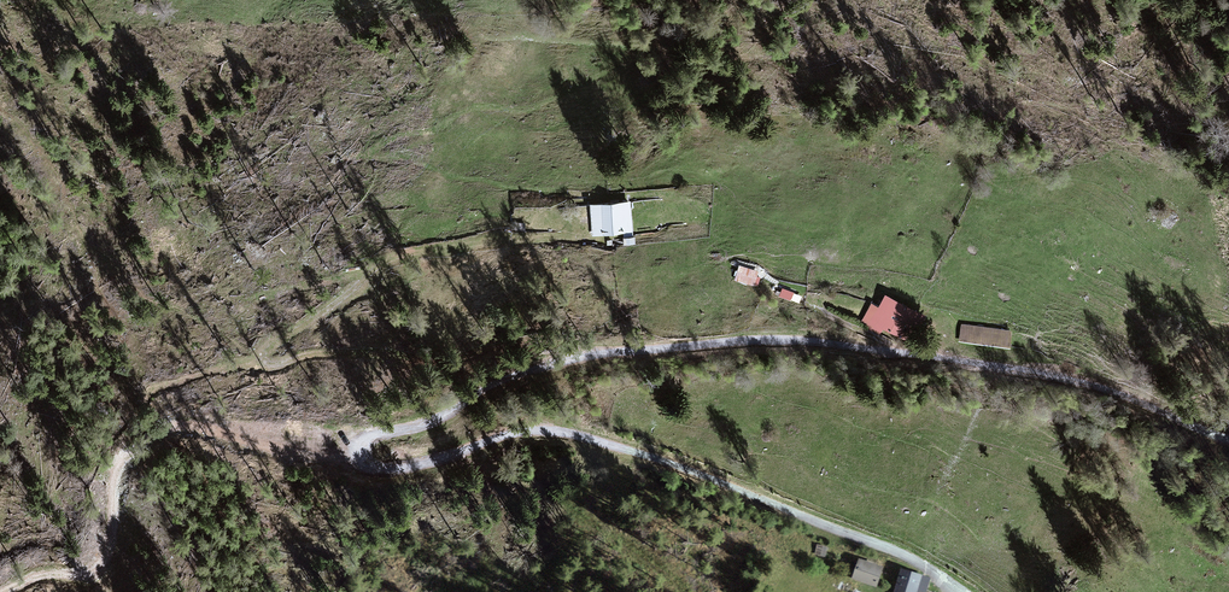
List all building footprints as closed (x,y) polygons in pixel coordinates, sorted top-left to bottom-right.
[(627,202),(588,207),(591,239),(631,234),(627,202)] [(758,273),(737,267),(733,281),(753,287),(758,273)] [(781,285),(779,294),(799,299),(802,291),(781,285)] [(877,292),(860,324),(902,346),(919,315),(877,292)] [(1011,330),(959,324),(957,342),(1009,348),(1011,330)] [(823,560),(825,550),(816,549),(815,559),(823,560)] [(880,569),(856,561),(849,581),(873,589),(880,569)] [(893,591),(926,591),(929,579),(898,572),(893,591)]
